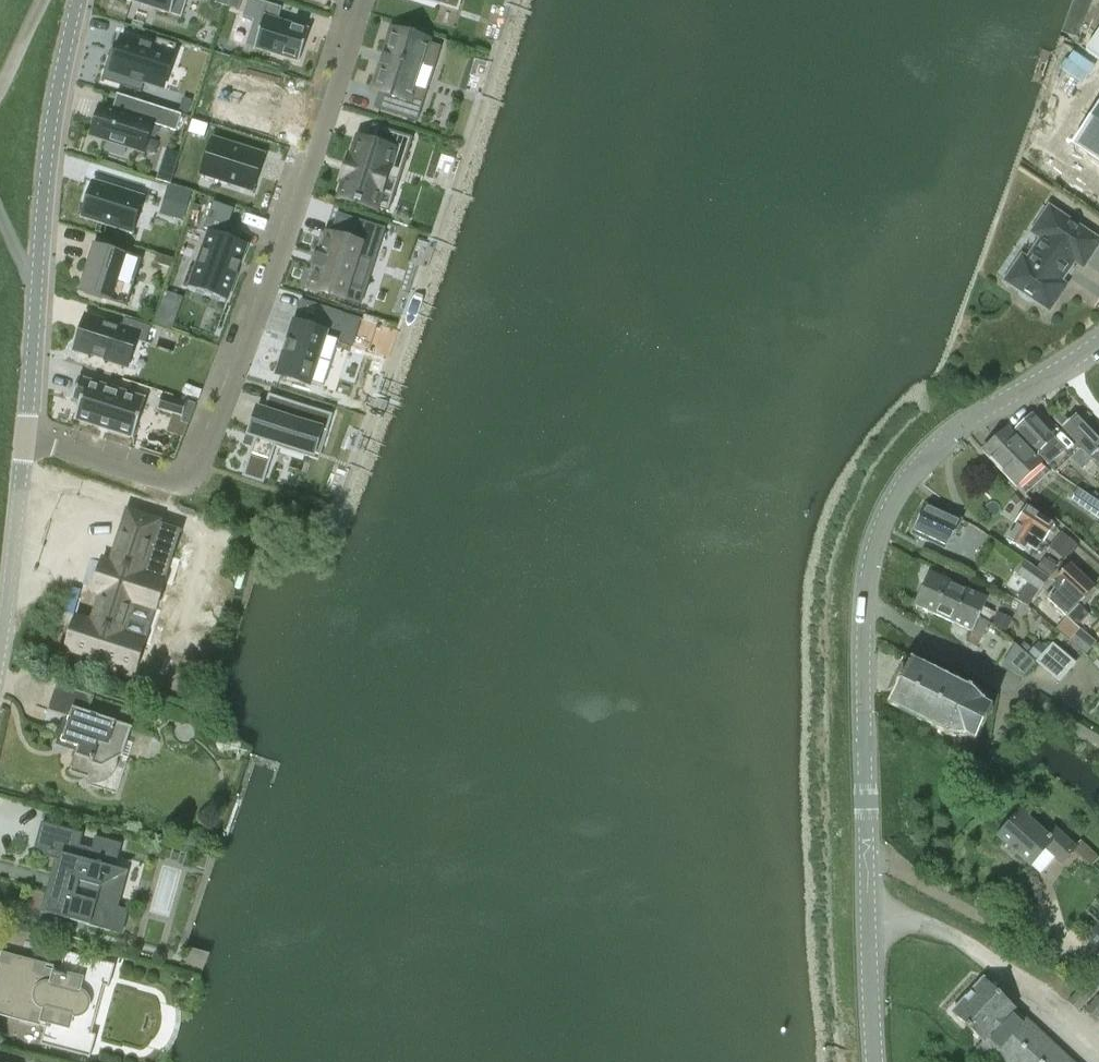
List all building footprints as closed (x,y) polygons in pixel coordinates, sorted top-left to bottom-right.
[(181,18),(187,0),(126,0),(181,18)] [(242,17),(253,20),(245,45),(254,48),(253,49),(255,49),(255,48),(298,62),(309,29),(308,28),(307,29),(278,20),(282,8),(257,0),(247,0),(242,17)] [(1098,60),(1098,30),(1085,50),(1098,60)] [(379,89),(374,107),(417,121),(427,91),(414,87),(421,63),(434,68),(441,46),(393,31),(386,54),(382,53),(379,64),(383,65),(375,88),(379,89)] [(116,73),(144,82),(163,88),(177,45),(157,38),(154,47),(122,37),(117,51),(116,55),(121,57),(116,73)] [(235,65),(220,117),(277,134),(286,107),(256,98),(263,73),(235,65)] [(101,106),(91,137),(142,153),(151,124),(176,132),(181,115),(135,100),(131,115),(113,109),(101,106)] [(1098,163),(1098,102),(1071,145),(1098,163)] [(347,179),(341,197),(374,208),(384,176),(399,180),(412,138),(373,125),(368,142),(359,139),(353,158),(349,157),(343,178),(347,179)] [(212,138),(200,174),(252,191),(264,155),(212,138)] [(166,152),(157,180),(170,184),(179,156),(166,152)] [(93,182),(82,217),(132,232),(142,197),(93,182)] [(209,233),(190,286),(226,299),(236,273),(237,274),(241,263),(240,263),(246,245),(223,237),(234,209),(213,202),(203,231),(209,233)] [(1029,261),(1023,258),(1007,282),(1019,289),(1020,296),(1031,303),(1037,301),(1048,309),(1064,285),(1058,281),(1073,259),(1082,265),(1098,241),(1050,209),(1034,233),(1043,239),(1029,261)] [(317,268),(310,288),(343,299),(350,278),(366,283),(383,229),(338,215),(331,236),(327,234),(320,255),(316,254),(312,266),(317,268)] [(93,242),(79,293),(130,307),(147,250),(126,243),(123,251),(93,242)] [(299,299),(276,372),(316,384),(330,338),(352,345),(360,318),(299,299)] [(86,315),(75,350),(127,367),(135,340),(145,343),(150,327),(125,319),(122,327),(86,315)] [(78,377),(72,398),(80,401),(74,419),(133,438),(145,399),(78,377)] [(255,436),(242,477),(263,484),(276,443),(306,453),(312,434),(326,438),(328,431),(327,431),(333,415),(268,394),(263,411),(259,409),(250,435),(255,436)] [(162,395),(157,409),(182,417),(187,403),(162,395)] [(1055,472),(1068,460),(1050,441),(1054,437),(1032,414),(1015,430),(1055,472)] [(1057,421),(1081,447),(1082,447),(1090,455),(1098,447),(1098,439),(1076,414),(1067,422),(1062,417),(1057,421)] [(982,450),(992,461),(1016,487),(1041,464),(1008,427),(982,450)] [(1078,488),(1070,499),(1098,519),(1098,502),(1078,488)] [(962,520),(942,510),(926,502),(910,532),(946,549),(962,520)] [(1039,545),(1048,532),(1052,534),(1056,528),(1052,526),(1053,525),(1026,508),(1015,524),(1017,525),(1006,541),(1022,551),(1026,546),(1033,550),(1037,544),(1039,545)] [(85,621),(75,651),(133,669),(136,670),(137,668),(134,667),(143,640),(122,633),(132,602),(153,609),(162,580),(152,577),(159,555),(169,558),(177,532),(181,533),(181,530),(157,522),(128,513),(115,553),(118,554),(114,564),(104,561),(95,590),(103,593),(93,624),(85,621)] [(1061,533),(1051,544),(1067,557),(1076,546),(1077,545),(1062,532),(1061,533)] [(1026,561),(1016,574),(1029,583),(1039,591),(1049,577),(1036,568),(1026,561)] [(1058,584),(1046,598),(1060,611),(1067,617),(1069,614),(1079,604),(1078,604),(1090,591),(1094,587),(1070,565),(1055,581),(1058,584)] [(914,604),(933,613),(940,599),(949,580),(930,571),(914,604)] [(940,599),(933,613),(952,622),(967,589),(949,580),(940,599)] [(960,604),(952,622),(971,630),(968,635),(980,641),(982,635),(989,622),(988,621),(978,616),(982,607),(987,598),(968,589),(960,604)] [(1067,617),(1056,628),(1068,638),(1078,628),(1076,626),(1088,614),(1083,608),(1079,604),(1069,614),(1067,617)] [(996,611),(990,624),(1006,632),(1012,619),(996,611)] [(1016,642),(1005,655),(1010,659),(1006,663),(1027,682),(1042,666),(1040,663),(1036,660),(1046,649),(1038,642),(1028,653),(1027,652),(1020,645),(1016,642)] [(1060,653),(1046,669),(1060,681),(1074,665),(1060,653)] [(891,697),(888,703),(887,705),(944,733),(944,734),(947,736),(947,735),(966,738),(966,737),(975,741),(992,706),(984,702),(984,701),(971,687),(968,686),(968,687),(911,658),(907,665),(906,665),(898,680),(890,697),(891,697)] [(56,684),(47,711),(69,718),(61,742),(78,748),(70,773),(88,778),(85,785),(117,795),(127,763),(121,761),(122,756),(129,758),(133,743),(127,741),(132,727),(87,713),(93,696),(56,684)] [(1061,864),(1076,847),(1055,828),(1048,837),(1020,811),(998,836),(1030,865),(1045,849),(1061,864)] [(43,823),(36,849),(62,856),(46,913),(110,931),(121,934),(128,910),(118,907),(128,873),(114,869),(91,863),(91,858),(90,853),(86,850),(82,847),(79,847),(80,845),(83,834),(43,823)] [(115,965),(65,952),(60,973),(20,962),(21,958),(2,953),(0,960),(0,1016),(5,1017),(6,1013),(46,1024),(40,1045),(90,1058),(96,1036),(85,1033),(98,985),(109,988),(115,965)] [(952,1013),(967,1027),(980,1014),(983,1016),(1002,995),(983,978),(952,1013)] [(1078,1012),(1094,995),(1083,985),(1067,1002),(1078,1012)] [(1002,995),(983,1016),(980,1014),(967,1027),(983,1041),(976,1049),(976,1052),(986,1061),(989,1061),(996,1054),(1005,1061),(1072,1061),(1015,1008),(1002,995)] [(1098,1019),(1098,998),(1098,997),(1085,1010),(1097,1021),(1098,1019)]
